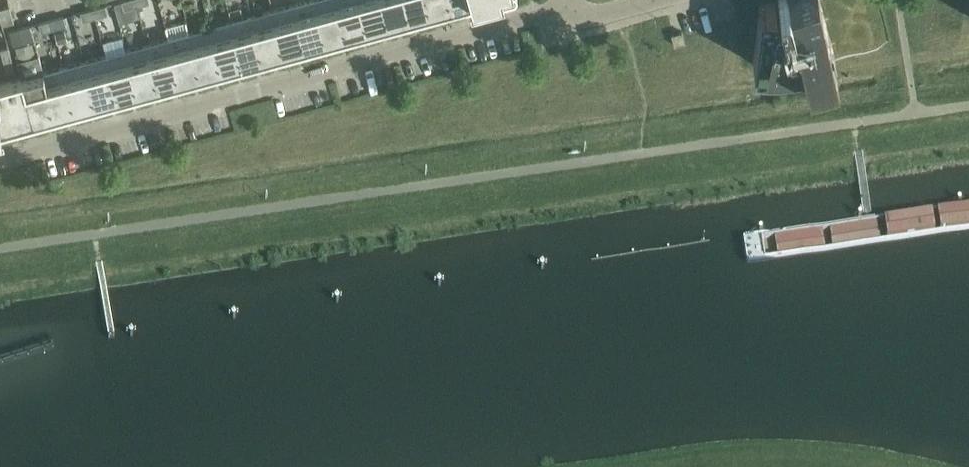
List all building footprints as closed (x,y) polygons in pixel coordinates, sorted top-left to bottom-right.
[(136,0),(122,0),(124,8),(137,5),(136,0)] [(315,0),(305,0),(293,3),(305,45),(326,39),(315,0)] [(338,0),(315,0),(326,39),(347,34),(338,0)] [(360,0),(338,0),(347,34),(368,28),(360,0)] [(383,0),(360,0),(368,28),(389,22),(383,0)] [(405,0),(383,0),(389,22),(410,16),(405,0)] [(427,0),(405,0),(410,16),(430,11),(427,0)] [(450,0),(427,0),(430,11),(451,5),(450,0)] [(789,0),(778,0),(778,3),(780,10),(777,10),(775,4),(760,2),(752,63),(763,64),(773,64),(784,63),(794,62),(804,60),(806,65),(835,57),(835,56),(890,41),(890,40),(876,43),(865,0),(790,0),(789,0)] [(305,45),(293,3),(273,9),(284,51),(305,45)] [(105,4),(93,7),(95,16),(108,13),(105,4)] [(0,16),(12,12),(10,5),(0,7),(0,15),(0,16)] [(95,16),(93,7),(80,11),(82,19),(95,16)] [(284,51),(273,9),(252,14),(263,56),(284,51)] [(14,20),(12,12),(0,16),(2,23),(14,20)] [(263,56),(252,14),(231,20),(242,62),(263,56)] [(66,24),(64,15),(51,18),(53,27),(66,24)] [(53,27),(51,18),(38,22),(41,31),(53,27)] [(165,24),(168,37),(180,79),(201,73),(189,31),(186,19),(165,24)] [(242,62),(231,20),(210,26),(221,68),(242,62)] [(34,37),(30,24),(9,30),(13,43),(34,37)] [(221,68),(210,26),(189,31),(201,73),(221,68)] [(685,41),(682,30),(671,33),(674,44),(685,41)] [(180,79),(168,37),(147,43),(158,85),(180,79)] [(158,85),(147,43),(126,48),(138,90),(158,85)] [(12,57),(9,45),(0,47),(4,59),(12,57)] [(138,90),(126,48),(105,54),(117,96),(138,90)] [(117,96),(105,54),(85,60),(96,102),(117,96)] [(22,76),(33,119),(54,113),(43,71),(39,56),(18,61),(22,76)] [(15,69),(12,57),(4,59),(7,71),(15,69)] [(96,102),(85,60),(64,65),(75,107),(96,102)] [(75,107),(64,65),(43,71),(54,113),(75,107)] [(22,76),(0,82),(0,128),(33,119),(22,76)]
